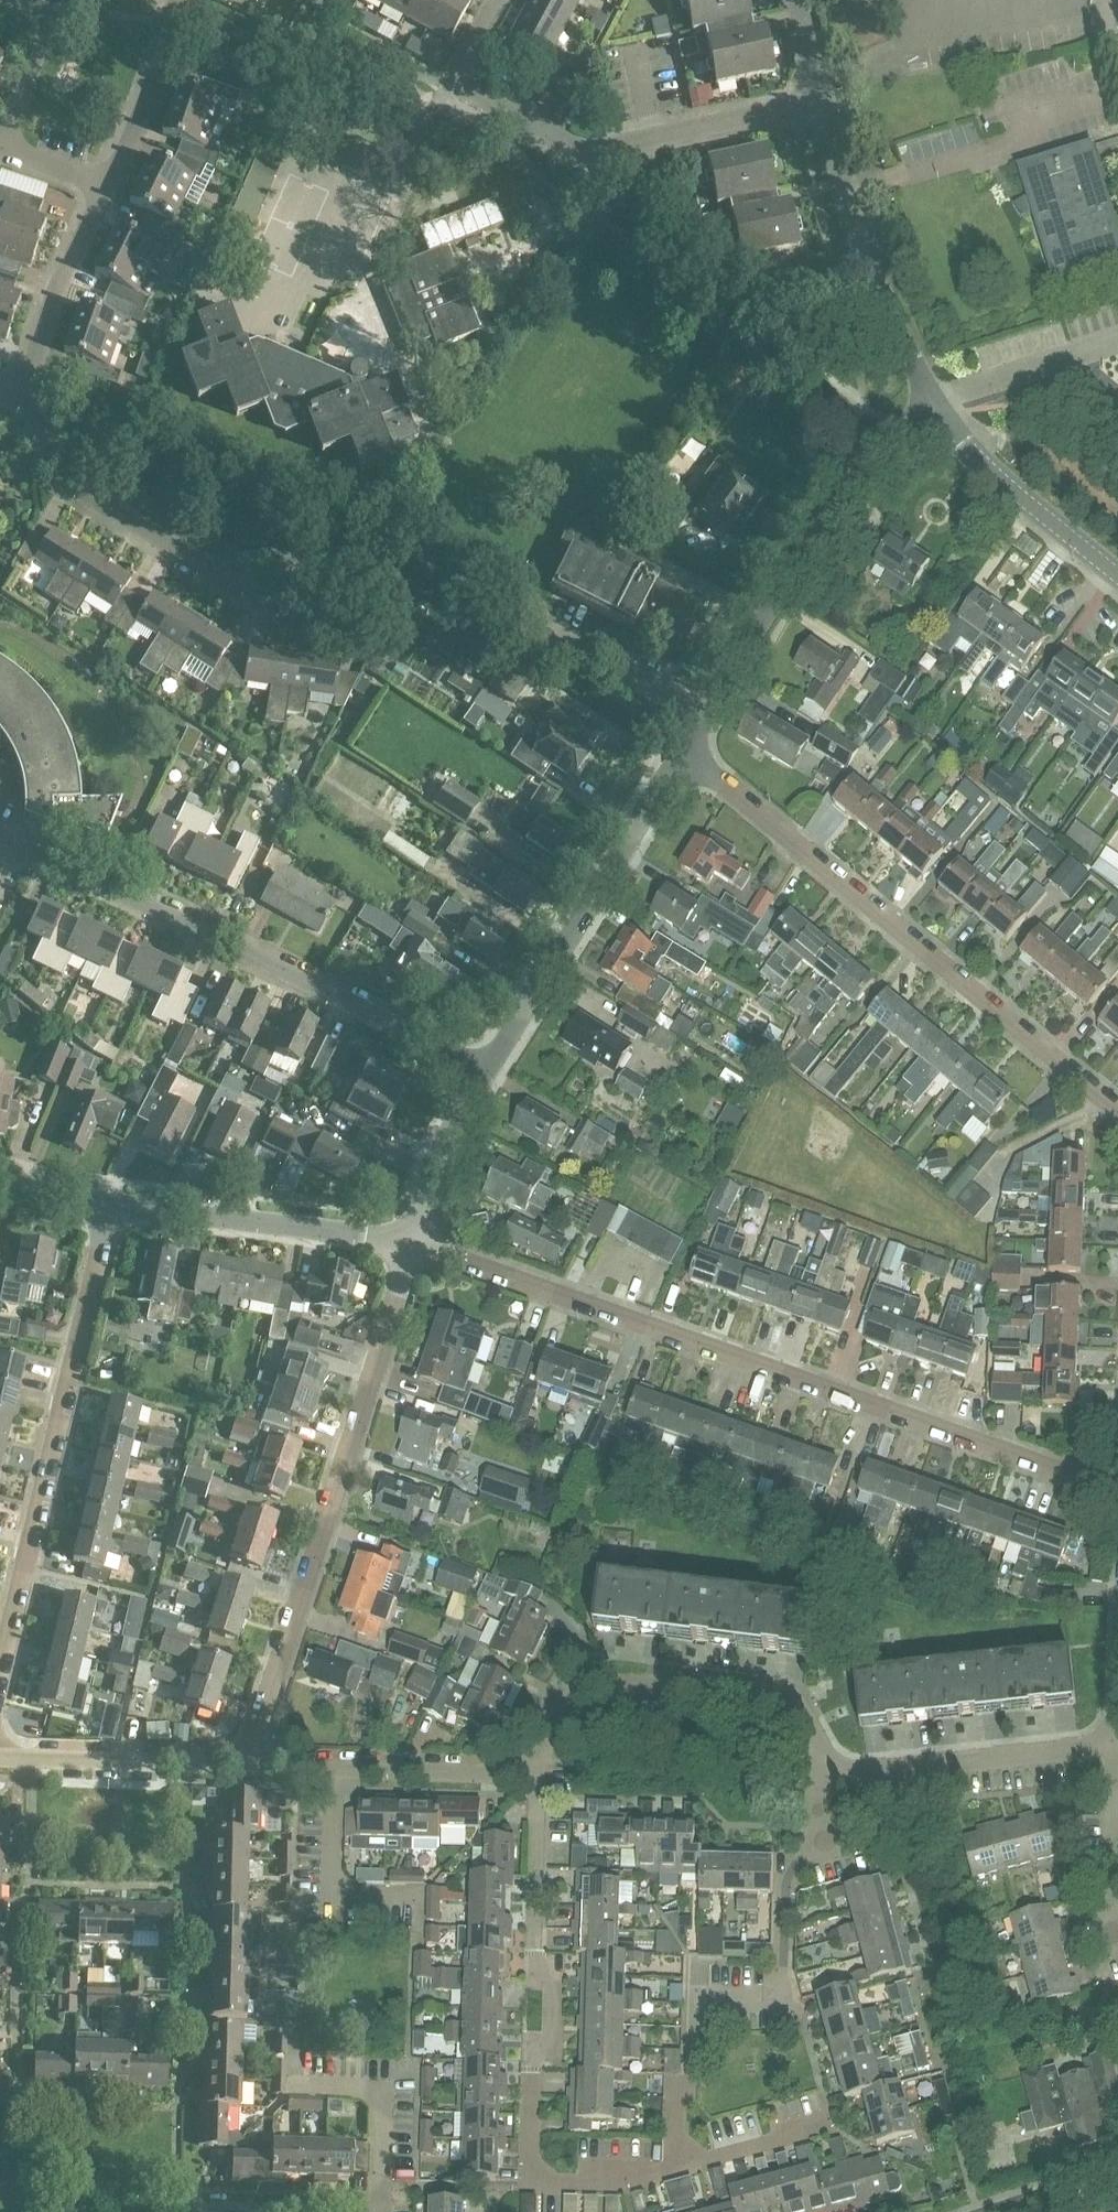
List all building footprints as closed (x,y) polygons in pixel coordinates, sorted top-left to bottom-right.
[(404,18),(414,0),(385,0),(382,7),(404,18)] [(404,18),(426,30),(443,0),(414,0),(404,18)] [(464,0),(443,0),(426,30),(449,42),(470,3),(464,0)] [(523,13),(562,34),(574,11),(553,0),(530,0),(523,13)] [(580,0),(553,0),(574,11),(580,0)] [(774,74),(764,29),(753,31),(746,0),(684,0),(692,34),(703,31),(716,87),(774,74)] [(511,35),(550,56),(562,34),(523,13),(511,35)] [(609,20),(597,13),(593,21),(604,27),(609,20)] [(360,28),(368,32),(374,20),(367,16),(360,28)] [(382,24),(374,20),(368,32),(376,36),(382,24)] [(668,37),(664,20),(651,23),(655,40),(668,37)] [(604,27),(593,21),(588,29),(600,35),(604,27)] [(405,51),(413,56),(419,44),(411,40),(405,51)] [(678,44),(681,61),(698,57),(695,41),(678,44)] [(427,48),(419,44),(413,56),(421,60),(427,48)] [(585,65),(573,59),(569,67),(581,73),(585,65)] [(198,94),(179,87),(171,112),(215,128),(223,104),(236,108),(240,95),(202,81),(198,94)] [(215,128),(171,112),(162,136),(181,143),(177,156),(207,168),(213,171),(219,156),(206,151),(215,128)] [(266,136),(218,248),(240,258),(289,146),(266,136)] [(1017,167),(1057,296),(1117,277),(1117,230),(1091,144),(1017,167)] [(741,261),(799,248),(789,203),(777,205),(765,149),(707,161),(717,207),(728,205),(731,215),(732,221),(741,261)] [(170,168),(152,159),(140,183),(183,204),(195,180),(200,183),(207,168),(177,156),(170,168)] [(172,226),(183,204),(140,183),(129,205),(147,214),(141,227),(177,246),(184,232),(172,226)] [(0,219),(0,233),(38,245),(46,221),(38,218),(43,204),(0,190),(0,213),(2,213),(0,219)] [(433,341),(437,351),(481,334),(468,302),(462,304),(455,285),(461,283),(448,249),(503,227),(493,202),(420,231),(430,256),(404,267),(408,277),(382,287),(407,351),(433,341)] [(719,215),(702,218),(705,234),(723,230),(721,224),(732,221),(731,215),(720,218),(719,215)] [(172,257),(177,246),(141,227),(135,238),(117,229),(105,254),(147,275),(159,251),(172,257)] [(17,281),(22,268),(29,270),(38,245),(0,233),(0,275),(17,281)] [(192,252),(178,282),(191,288),(206,259),(192,252)] [(147,275),(105,254),(94,275),(112,284),(106,296),(136,310),(143,314),(149,302),(136,296),(147,275)] [(13,321),(21,296),(13,293),(17,281),(0,275),(0,317),(13,321)] [(99,313),(80,307),(71,333),(116,348),(125,323),(126,321),(130,323),(136,310),(106,296),(99,313)] [(244,348),(229,310),(198,322),(210,351),(183,362),(198,401),(226,391),(237,418),(265,407),(275,432),(285,436),(311,426),(322,455),(350,444),(361,472),(391,460),(388,452),(418,440),(395,381),(365,393),(362,386),(365,382),(366,378),(364,373),(360,370),(356,370),(351,372),(349,376),(348,381),(347,381),(257,343),(244,348)] [(13,321),(0,317),(0,344),(5,346),(13,321)] [(108,370),(116,348),(71,333),(64,355),(83,362),(78,375),(117,389),(121,375),(108,370)] [(698,423),(689,436),(706,449),(716,436),(698,423)] [(742,480),(738,486),(729,479),(734,472),(719,460),(688,501),(725,528),(738,511),(747,517),(763,496),(742,480)] [(671,541),(691,514),(661,491),(641,519),(671,541)] [(631,631),(675,653),(699,605),(656,583),(661,574),(569,527),(561,543),(572,549),(551,591),(631,631)] [(93,555),(76,544),(74,546),(52,532),(45,543),(31,534),(16,559),(29,568),(33,562),(56,576),(43,596),(61,607),(93,555)] [(881,583),(903,598),(910,588),(912,588),(930,561),(893,537),(875,564),(888,573),(881,583)] [(88,596),(111,610),(102,624),(114,631),(135,599),(124,591),(130,581),(107,567),(109,565),(93,555),(61,607),(75,616),(88,596)] [(177,607),(176,609),(153,595),(146,605),(135,599),(114,631),(125,639),(134,624),(157,639),(138,669),(155,679),(161,669),(193,617),(177,607)] [(978,597),(979,596),(977,595),(952,631),(942,624),(929,643),(947,656),(960,638),(973,647),(974,647),(981,636),(999,611),(978,597)] [(999,611),(981,636),(974,647),(982,653),(985,649),(997,658),(998,658),(1020,626),(999,611)] [(177,679),(189,659),(212,673),(203,687),(220,698),(222,694),(234,660),(224,654),(231,644),(208,630),(209,627),(193,617),(161,669),(177,679)] [(1020,626),(998,658),(997,658),(980,682),(992,691),(1009,666),(1010,665),(1021,673),(1024,668),(1043,641),(1042,640),(1041,641),(1020,626)] [(811,644),(796,666),(819,681),(807,699),(824,710),(836,692),(838,693),(859,661),(847,653),(840,664),(811,644)] [(966,657),(974,663),(982,653),(974,647),(973,647),(966,657)] [(264,724),(284,727),(286,715),(294,655),(275,652),(275,655),(248,651),(247,663),(235,661),(234,660),(222,694),(224,690),(242,692),(243,685),(269,689),(264,724)] [(313,658),(294,655),(286,715),(304,718),(308,695),(334,699),(332,708),(343,710),(359,678),(338,675),(340,665),(313,661),(313,658)] [(1039,693),(1028,685),(1013,707),(1033,721),(1044,703),(1057,712),(1068,697),(1069,697),(1087,672),(1066,658),(1066,657),(1065,656),(1039,693)] [(507,659),(489,689),(499,694),(498,696),(514,705),(532,674),(507,659)] [(906,677),(881,659),(869,678),(880,685),(859,716),(874,725),(895,694),(906,677)] [(7,746),(15,761),(21,778),(25,797),(24,818),(53,829),(53,821),(106,842),(122,800),(81,802),(75,763),(67,738),(54,715),(38,694),(19,676),(0,663),(0,736),(7,746)] [(1053,718),(1062,725),(1066,719),(1079,728),(1090,713),(1108,688),(1087,672),(1069,697),(1068,697),(1053,718)] [(447,685),(477,702),(484,689),(463,677),(462,679),(453,674),(447,685)] [(906,677),(895,694),(908,703),(919,685),(906,677)] [(1017,677),(1001,699),(1013,707),(1028,685),(1029,685),(1017,677)] [(361,682),(353,693),(368,702),(375,691),(361,682)] [(1079,728),(1072,737),(1094,752),(1098,747),(1099,747),(1117,720),(1117,695),(1108,688),(1090,713),(1079,728)] [(526,734),(510,759),(536,776),(545,762),(573,781),(590,754),(584,750),(596,733),(554,704),(541,725),(549,730),(540,743),(526,734)] [(475,732),(486,716),(475,708),(463,724),(475,732)] [(796,730),(794,732),(754,708),(738,736),(793,769),(811,739),(796,730)] [(826,728),(814,747),(847,767),(859,749),(826,728)] [(188,730),(176,754),(190,761),(202,737),(188,730)] [(867,745),(877,753),(890,738),(880,730),(867,745)] [(1095,753),(1084,769),(1094,776),(1109,755),(1099,747),(1098,747),(1094,752),(1095,753)] [(943,761),(934,754),(927,762),(936,769),(943,761)] [(1103,775),(1111,780),(1116,774),(1117,776),(1117,754),(1103,775)] [(260,768),(248,761),(242,771),(253,778),(260,768)] [(884,787),(896,773),(887,766),(875,780),(884,787)] [(997,766),(985,783),(999,793),(1011,776),(997,766)] [(271,776),(260,768),(253,778),(265,786),(271,776)] [(1016,805),(1028,788),(1011,776),(999,793),(1016,805)] [(407,777),(391,801),(408,813),(424,789),(407,777)] [(854,777),(833,802),(855,821),(875,796),(876,796),(854,777)] [(965,779),(956,791),(971,804),(959,818),(954,824),(965,834),(992,801),(965,779)] [(434,807),(466,827),(481,804),(449,783),(434,807)] [(898,798),(906,805),(918,791),(909,784),(898,798)] [(875,796),(855,821),(877,839),(897,814),(876,796),(875,796)] [(920,816),(929,823),(940,809),(932,802),(920,816)] [(219,850),(204,843),(220,811),(205,804),(199,814),(175,866),(205,880),(219,850)] [(540,822),(539,823),(529,816),(528,817),(521,812),(521,811),(510,804),(499,821),(510,828),(510,827),(518,833),(515,838),(525,844),(524,846),(554,865),(556,862),(560,861),(564,855),(563,850),(569,840),(540,822)] [(887,827),(877,839),(899,858),(920,833),(921,833),(929,823),(920,816),(906,805),(898,815),(897,814),(887,827)] [(144,851),(175,866),(199,814),(184,807),(174,829),(159,821),(144,851)] [(1045,845),(1055,832),(1035,816),(1024,829),(1045,845)] [(1102,841),(1076,822),(1064,837),(1091,857),(1102,841)] [(920,833),(899,858),(922,877),(951,841),(943,835),(941,833),(932,843),(921,833),(920,833)] [(728,862),(736,849),(712,835),(706,845),(698,840),(681,868),(707,884),(714,873),(742,890),(751,876),(728,862)] [(226,891),(227,890),(235,894),(260,843),(244,836),(234,857),(219,850),(205,880),(226,891)] [(1117,871),(1117,838),(1115,836),(1100,858),(1117,871)] [(939,893),(947,900),(951,899),(953,897),(961,903),(981,879),(982,880),(1006,852),(995,842),(971,870),(959,860),(939,885),(941,886),(939,889),(939,893)] [(1050,842),(1048,844),(1041,853),(1040,854),(1058,870),(1068,857),(1050,842)] [(532,899),(538,889),(480,852),(468,870),(474,874),(471,878),(494,893),(493,894),(523,913),(525,910),(529,910),(533,903),(532,899)] [(1061,889),(1080,867),(1068,857),(1049,880),(1061,889)] [(982,880),(981,879),(961,903),(983,922),(1003,897),(1005,898),(1028,870),(1017,861),(994,889),(982,880)] [(1071,898),(1090,875),(1080,867),(1061,889),(1071,898)] [(334,905),(278,875),(263,903),(318,934),(334,905)] [(1035,883),(1016,907),(1005,898),(1003,897),(983,922),(1007,941),(1047,892),(1035,883)] [(697,907),(668,889),(653,913),(682,931),(680,934),(693,942),(701,929),(709,934),(718,921),(697,908),(697,907)] [(729,913),(755,929),(769,907),(768,906),(773,897),(760,890),(748,911),(735,903),(736,900),(726,894),(719,905),(730,911),(729,913)] [(421,893),(414,903),(429,913),(436,902),(421,893)] [(462,943),(492,962),(493,959),(498,958),(502,952),(501,948),(507,938),(477,919),(477,920),(459,908),(458,909),(447,902),(437,918),(456,931),(453,935),(463,941),(462,943)] [(42,942),(32,964),(49,972),(74,921),(41,905),(27,935),(42,942)] [(781,915),(769,907),(755,929),(752,935),(764,943),(781,915)] [(729,913),(717,932),(743,949),(752,935),(755,929),(729,913)] [(773,936),(793,952),(812,930),(792,913),(773,936)] [(430,945),(438,933),(411,915),(403,927),(430,945)] [(1020,952),(1042,970),(1062,946),(1063,947),(1083,923),(1074,916),(1063,929),(1061,927),(1052,938),(1040,928),(1020,952)] [(106,936),(74,921),(49,972),(62,978),(73,956),(92,966),(106,936)] [(1086,965),(1085,965),(1111,935),(1102,928),(1090,942),(1088,940),(1074,956),(1063,947),(1062,946),(1042,970),(1064,989),(1085,965),(1086,965)] [(812,930),(793,952),(786,961),(776,974),(787,982),(804,962),(814,970),(832,946),(812,930)] [(624,931),(613,949),(652,974),(661,959),(650,952),(652,948),(624,931)] [(139,952),(106,936),(92,966),(102,970),(92,992),(114,1003),(139,952)] [(443,1006),(445,1003),(460,1013),(476,988),(446,969),(445,970),(436,964),(440,959),(412,941),(391,973),(414,987),(415,986),(428,994),(427,996),(443,1006)] [(705,965),(673,945),(665,957),(697,977),(705,965)] [(852,963),(832,946),(814,970),(825,979),(818,987),(817,987),(796,1012),(801,1016),(806,1021),(817,1007),(831,989),(834,986),(852,963)] [(1086,965),(1085,965),(1064,989),(1088,1008),(1117,972),(1117,946),(1103,963),(1106,966),(1098,975),(1086,965)] [(652,974),(613,949),(601,969),(626,985),(624,989),(635,996),(628,1006),(655,1023),(664,1008),(646,996),(657,977),(652,974)] [(5,950),(0,961),(0,979),(6,984),(19,957),(5,950)] [(171,967),(139,952),(114,1003),(122,1007),(132,985),(157,997),(171,967)] [(339,952),(331,968),(342,973),(350,958),(339,952)] [(767,966),(776,974),(786,961),(777,953),(767,966)] [(842,994),(855,1004),(874,981),(852,963),(834,986),(831,989),(817,1007),(806,1021),(816,1029),(837,1003),(836,1002),(842,994)] [(183,973),(171,967),(157,997),(162,999),(151,1021),(167,1028),(170,1023),(182,1029),(199,994),(186,988),(191,977),(183,973)] [(36,969),(25,982),(48,1001),(59,987),(36,969)] [(29,1002),(37,993),(26,984),(18,994),(29,1002)] [(202,1025),(226,1036),(245,997),(221,986),(202,1025)] [(889,1033),(908,1010),(887,992),(868,1015),(879,1025),(838,1074),(824,1090),(835,1099),(856,1074),(873,1053),(883,1041),(889,1033)] [(47,1002),(37,993),(29,1002),(40,1011),(47,1002)] [(269,1009),(245,997),(226,1036),(249,1048),(240,1067),(252,1072),(267,1040),(256,1035),(269,1009)] [(1113,1034),(1117,1038),(1117,999),(1098,1022),(1100,1023),(1098,1026),(1099,1029),(1107,1037),(1111,1036),(1113,1034)] [(3,1029),(22,1024),(16,1002),(0,1006),(0,1017),(3,1029)] [(655,1023),(628,1006),(618,1023),(648,1042),(659,1025),(655,1023)] [(889,1033),(910,1050),(929,1027),(908,1010),(889,1033)] [(595,1067),(599,1061),(615,1072),(631,1047),(581,1014),(564,1041),(583,1053),(580,1057),(595,1067)] [(660,1014),(655,1023),(659,1025),(669,1032),(670,1031),(675,1023),(660,1014)] [(86,1015),(79,1025),(119,1055),(126,1045),(86,1015)] [(278,1046),(267,1040),(252,1072),(263,1078),(274,1055),(299,1067),(318,1027),(293,1015),(278,1046)] [(71,1036),(82,1045),(89,1036),(78,1027),(71,1036)] [(185,1027),(166,1063),(177,1070),(197,1033),(185,1027)] [(949,1044),(929,1027),(910,1050),(920,1058),(913,1067),(913,1066),(903,1078),(913,1087),(949,1044)] [(100,1044),(89,1036),(82,1045),(93,1054),(100,1044)] [(327,1039),(311,1072),(322,1078),(339,1045),(327,1039)] [(893,1050),(883,1041),(873,1053),(883,1062),(893,1050)] [(821,1053),(808,1043),(791,1065),(804,1075),(821,1053)] [(940,1075),(951,1083),(970,1060),(949,1044),(913,1087),(904,1097),(915,1105),(940,1075)] [(56,1087),(69,1055),(48,1046),(35,1079),(56,1087)] [(964,1108),(971,1100),(990,1077),(970,1060),(951,1083),(960,1091),(935,1122),(946,1131),(954,1120),(964,1108)] [(360,1086),(397,1106),(410,1082),(372,1062),(360,1086)] [(84,1070),(68,1064),(59,1087),(74,1093),(79,1082),(91,1087),(95,1077),(83,1072),(84,1070)] [(163,1070),(148,1099),(147,1099),(147,1100),(161,1107),(142,1145),(141,1145),(141,1146),(169,1160),(193,1113),(167,1099),(178,1078),(163,1070)] [(648,1086),(625,1072),(615,1087),(638,1102),(648,1086)] [(990,1077),(971,1100),(964,1108),(974,1117),(985,1125),(1011,1094),(990,1077)] [(226,1078),(220,1090),(239,1099),(245,1087),(226,1078)] [(299,1100),(305,1083),(290,1078),(284,1095),(299,1100)] [(275,1107),(282,1093),(258,1081),(250,1095),(275,1107)] [(5,1138),(6,1131),(12,1132),(18,1128),(20,1111),(17,1106),(10,1105),(11,1096),(13,1097),(15,1085),(0,1083),(0,1137),(5,1138)] [(360,1086),(348,1108),(336,1101),(329,1114),(361,1132),(368,1120),(385,1129),(397,1106),(360,1086)] [(253,1121),(233,1111),(239,1099),(220,1090),(208,1114),(207,1115),(219,1121),(204,1150),(232,1163),(253,1121)] [(123,1110),(84,1094),(62,1147),(85,1156),(96,1128),(112,1134),(123,1110)] [(568,1128),(558,1122),(559,1120),(528,1103),(522,1113),(518,1114),(514,1121),(515,1126),(513,1128),(545,1146),(546,1144),(556,1150),(568,1128)] [(974,1117),(964,1108),(954,1120),(964,1129),(974,1117)] [(289,1158),(301,1135),(275,1122),(263,1144),(289,1158)] [(583,1122),(566,1151),(578,1158),(588,1140),(603,1149),(610,1138),(583,1122)] [(1086,1156),(1066,1155),(1066,1146),(1060,1133),(1023,1152),(1022,1164),(1039,1164),(1039,1168),(1054,1169),(1053,1184),(1053,1185),(1085,1186),(1086,1156)] [(363,1157),(323,1137),(309,1165),(348,1185),(363,1157)] [(997,1150),(987,1142),(944,1193),(955,1202),(971,1182),(997,1150)] [(502,1200),(526,1211),(529,1204),(545,1212),(554,1193),(538,1186),(546,1170),(528,1161),(523,1171),(502,1161),(501,1163),(496,1164),(492,1172),(493,1176),(485,1192),(486,1192),(484,1196),(500,1204),(502,1200)] [(740,1188),(722,1180),(709,1207),(727,1215),(740,1188)] [(1085,1186),(1053,1185),(1053,1184),(1004,1181),(1002,1192),(1038,1194),(1038,1197),(1053,1197),(1052,1212),(1052,1213),(1084,1215),(1085,1186)] [(971,1182),(955,1202),(965,1210),(981,1190),(971,1182)] [(974,1218),(991,1198),(981,1190),(965,1210),(974,1218)] [(605,1236),(618,1210),(582,1192),(569,1218),(605,1236)] [(1052,1213),(1052,1212),(1020,1211),(1020,1222),(1037,1222),(1037,1226),(1051,1226),(1051,1241),(1051,1242),(1082,1244),(1084,1215),(1052,1213)] [(628,1241),(641,1218),(630,1212),(617,1235),(628,1241)] [(806,1214),(801,1227),(818,1233),(822,1220),(806,1214)] [(651,1224),(641,1218),(628,1241),(639,1247),(651,1224)] [(564,1242),(514,1219),(505,1238),(555,1262),(564,1242)] [(639,1247),(649,1253),(662,1230),(651,1224),(639,1247)] [(800,1287),(801,1287),(791,1315),(816,1324),(826,1296),(835,1271),(850,1228),(836,1224),(823,1263),(810,1258),(800,1287)] [(709,1255),(700,1252),(691,1280),(716,1289),(726,1261),(734,1235),(736,1231),(719,1225),(709,1255)] [(659,1258),(672,1235),(662,1230),(649,1253),(659,1258)] [(683,1241),(672,1235),(659,1258),(670,1264),(683,1241)] [(734,1235),(726,1261),(716,1289),(741,1297),(751,1270),(737,1265),(741,1255),(742,1255),(747,1240),(734,1235)] [(917,1261),(916,1235),(893,1237),(894,1262),(917,1261)] [(869,1238),(860,1263),(872,1268),(881,1242),(869,1238)] [(1051,1242),(1051,1241),(1037,1240),(1036,1251),(1036,1266),(1049,1267),(1049,1271),(1081,1272),(1082,1244),(1051,1242)] [(751,1270),(741,1297),(767,1306),(776,1279),(788,1246),(775,1242),(764,1274),(751,1270)] [(27,1287),(46,1290),(49,1270),(54,1271),(57,1255),(52,1254),(53,1249),(24,1244),(19,1273),(7,1271),(1,1305),(23,1309),(27,1287)] [(985,1262),(983,1244),(959,1246),(960,1264),(985,1262)] [(138,1291),(136,1303),(150,1306),(147,1321),(174,1327),(176,1321),(181,1294),(167,1291),(168,1286),(169,1286),(176,1252),(148,1246),(144,1266),(140,1265),(137,1280),(143,1281),(141,1292),(138,1291)] [(788,1246),(776,1279),(767,1306),(791,1315),(801,1287),(800,1287),(787,1283),(793,1267),(794,1268),(800,1251),(788,1246)] [(236,1300),(241,1265),(202,1257),(195,1292),(220,1297),(218,1306),(234,1309),(236,1300)] [(944,1279),(949,1265),(936,1260),(931,1275),(944,1279)] [(1021,1265),(994,1264),(993,1273),(993,1277),(1021,1278),(1021,1265)] [(241,1265),(236,1300),(275,1308),(282,1273),(241,1265)] [(295,1285),(288,1316),(302,1321),(305,1305),(312,1307),(323,1309),(321,1319),(333,1321),(334,1311),(344,1313),(347,1300),(352,1301),(360,1277),(352,1275),(353,1272),(320,1266),(316,1287),(307,1286),(307,1288),(295,1285)] [(835,1271),(826,1296),(816,1324),(841,1333),(851,1305),(837,1300),(841,1290),(842,1290),(847,1275),(835,1271)] [(993,1277),(993,1288),(993,1290),(1020,1291),(1021,1278),(993,1277)] [(911,1297),(875,1285),(866,1310),(876,1314),(866,1341),(893,1351),(902,1323),(906,1313),(911,1297)] [(1036,1316),(1035,1317),(1079,1319),(1080,1289),(1037,1288),(1036,1313),(1036,1316)] [(181,1294),(176,1321),(189,1324),(195,1297),(181,1294)] [(906,1313),(902,1323),(893,1351),(917,1359),(927,1331),(911,1326),(915,1316),(918,1317),(923,1302),(911,1297),(906,1313)] [(942,1368),(952,1340),(961,1315),(959,1314),(962,1305),(950,1301),(942,1325),(942,1326),(939,1336),(927,1331),(917,1359),(942,1368)] [(273,1312),(268,1339),(283,1343),(283,1342),(288,1316),(288,1315),(273,1312)] [(961,1315),(952,1340),(942,1368),(968,1377),(977,1349),(964,1344),(967,1334),(969,1335),(974,1319),(961,1314),(961,1315)] [(1046,1346),(1078,1348),(1079,1319),(1035,1317),(1036,1316),(1012,1315),(1011,1326),(1031,1327),(1031,1332),(1035,1332),(1035,1343),(1046,1346)] [(317,1353),(325,1328),(302,1321),(288,1316),(283,1342),(317,1353)] [(431,1347),(456,1356),(475,1362),(477,1356),(479,1357),(488,1332),(466,1325),(467,1325),(441,1316),(431,1347)] [(15,1340),(18,1324),(0,1321),(0,1337),(15,1340)] [(1020,1344),(993,1342),(993,1357),(1019,1359),(1020,1344)] [(519,1345),(511,1371),(524,1375),(533,1349),(519,1345)] [(1062,1376),(1077,1376),(1078,1348),(1046,1346),(1045,1375),(1062,1376)] [(456,1356),(431,1347),(420,1379),(445,1387),(446,1386),(465,1392),(475,1362),(456,1356)] [(538,1384),(569,1395),(581,1363),(549,1351),(538,1384)] [(19,1388),(26,1361),(0,1355),(0,1384),(19,1388)] [(282,1381),(280,1386),(318,1398),(322,1386),(325,1387),(331,1378),(328,1377),(326,1375),(328,1371),(285,1356),(281,1368),(286,1369),(284,1377),(282,1381)] [(581,1363),(569,1395),(586,1401),(584,1405),(599,1410),(612,1374),(581,1363)] [(271,1377),(260,1373),(256,1384),(267,1387),(271,1377)] [(1023,1387),(1023,1374),(993,1373),(992,1402),(1022,1403),(1023,1387)] [(1075,1405),(1076,1403),(1080,1403),(1081,1389),(1076,1389),(1077,1376),(1062,1376),(1045,1375),(1023,1374),(1023,1387),(1044,1388),(1044,1404),(1075,1405)] [(280,1386),(282,1381),(271,1377),(267,1387),(279,1391),(280,1386)] [(0,1384),(0,1412),(13,1415),(19,1388),(0,1384)] [(639,1391),(637,1391),(628,1418),(643,1424),(639,1434),(636,1441),(646,1445),(649,1438),(653,1427),(663,1399),(651,1395),(653,1389),(641,1385),(639,1391)] [(270,1401),(263,1423),(290,1432),(294,1420),(309,1425),(311,1420),(313,1421),(319,1413),(314,1410),(318,1398),(280,1386),(279,1391),(275,1402),(270,1401)] [(523,1388),(514,1416),(512,1415),(508,1428),(507,1430),(531,1438),(537,1422),(527,1419),(536,1392),(523,1388)] [(470,1400),(465,1413),(493,1424),(500,1405),(472,1394),(470,1400)] [(649,1438),(646,1445),(644,1453),(656,1457),(665,1432),(678,1436),(687,1408),(663,1399),(653,1427),(649,1438)] [(111,1400),(105,1427),(135,1434),(142,1407),(111,1400)] [(690,1482),(712,1417),(687,1408),(678,1436),(674,1446),(687,1451),(678,1477),(690,1482)] [(400,1439),(403,1440),(398,1454),(404,1456),(403,1459),(427,1467),(433,1451),(434,1451),(439,1438),(451,1442),(458,1424),(444,1419),(443,1423),(410,1411),(400,1439)] [(7,1443),(13,1415),(0,1412),(0,1441),(7,1443)] [(596,1415),(582,1443),(595,1449),(608,1420),(596,1415)] [(737,1426),(712,1417),(690,1482),(702,1486),(715,1449),(727,1454),(737,1426)] [(238,1419),(232,1438),(255,1445),(261,1427),(238,1419)] [(737,1426),(727,1454),(741,1458),(728,1496),(740,1500),(744,1488),(753,1463),(763,1435),(737,1426)] [(1023,1435),(1038,1441),(1038,1426),(1023,1426),(1023,1435)] [(98,1454),(129,1461),(135,1434),(105,1427),(98,1454)] [(150,1431),(147,1445),(160,1448),(163,1434),(150,1431)] [(176,1437),(163,1434),(160,1448),(173,1451),(176,1437)] [(753,1463),(744,1488),(740,1500),(752,1504),(761,1479),(774,1483),(778,1471),(787,1443),(763,1435),(753,1463)] [(301,1449),(272,1439),(271,1442),(262,1439),(253,1463),(262,1466),(292,1476),(301,1449)] [(790,1476),(787,1486),(799,1490),(802,1480),(812,1452),(787,1443),(778,1471),(790,1476)] [(812,1452),(802,1480),(799,1490),(793,1505),(806,1510),(815,1485),(828,1489),(838,1461),(812,1452)] [(250,1460),(225,1453),(222,1463),(246,1471),(250,1460)] [(98,1454),(92,1481),(123,1488),(129,1461),(98,1454)] [(446,1455),(440,1471),(454,1476),(459,1460),(446,1455)] [(872,1496),(869,1506),(881,1511),(884,1500),(894,1472),(869,1463),(859,1491),(872,1496)] [(188,1466),(184,1481),(209,1489),(213,1474),(188,1466)] [(283,1502),(292,1476),(262,1466),(253,1492),(283,1502)] [(488,1468),(480,1492),(523,1506),(531,1482),(488,1468)] [(884,1500),(881,1511),(876,1526),(888,1530),(897,1505),(909,1509),(919,1481),(894,1472),(884,1500)] [(86,1508),(116,1515),(123,1488),(92,1481),(86,1508)] [(209,1489),(184,1481),(181,1492),(206,1499),(209,1489)] [(377,1509),(394,1515),(393,1518),(410,1524),(416,1507),(429,1511),(434,1497),(386,1481),(377,1509)] [(944,1489),(919,1481),(909,1509),(921,1513),(913,1539),(925,1543),(934,1518),(944,1489)] [(138,1485),(134,1499),(147,1502),(150,1488),(138,1485)] [(793,1505),(799,1490),(787,1486),(781,1501),(793,1505)] [(163,1491),(150,1488),(147,1502),(160,1505),(163,1491)] [(934,1518),(925,1543),(922,1553),(935,1557),(947,1522),(959,1527),(969,1498),(944,1489),(934,1518)] [(463,1525),(472,1499),(448,1491),(439,1516),(463,1525)] [(208,1507),(232,1515),(236,1505),(212,1497),(208,1507)] [(994,1507),(969,1498),(959,1527),(971,1531),(959,1567),(971,1571),(975,1561),(980,1546),(984,1536),(994,1507)] [(876,1526),(881,1511),(869,1506),(868,1506),(863,1521),(876,1526)] [(1019,1516),(994,1507),(984,1536),(1009,1544),(1019,1516)] [(86,1508),(79,1535),(110,1543),(116,1515),(86,1508)] [(239,1536),(268,1546),(277,1519),(248,1509),(239,1536)] [(1009,1544),(1022,1549),(1013,1574),(1025,1579),(1028,1571),(1034,1553),(1044,1525),(1019,1516),(1009,1544)] [(223,1542),(227,1531),(203,1523),(199,1534),(223,1542)] [(1070,1534),(1044,1525),(1034,1553),(1028,1571),(1025,1579),(1026,1579),(1019,1599),(1044,1604),(1074,1605),(1075,1592),(1048,1592),(1037,1588),(1041,1575),(1047,1577),(1048,1573),(1055,1575),(1070,1534)] [(110,1543),(79,1535),(73,1563),(86,1566),(82,1580),(108,1586),(112,1572),(103,1570),(107,1556),(110,1543)] [(259,1572),(268,1546),(239,1536),(230,1563),(259,1572)] [(123,1546),(149,1552),(151,1545),(125,1539),(123,1546)] [(123,1546),(110,1543),(107,1556),(121,1560),(122,1553),(147,1559),(149,1552),(123,1546)] [(987,1565),(992,1550),(980,1546),(975,1561),(987,1565)] [(382,1595),(390,1574),(392,1569),(380,1565),(360,1557),(351,1584),(382,1595)] [(469,1598),(472,1591),(477,1576),(479,1571),(445,1558),(435,1586),(469,1598)] [(225,1580),(225,1579),(188,1567),(184,1578),(209,1587),(209,1588),(221,1592),(217,1606),(216,1607),(245,1616),(254,1589),(225,1580)] [(505,1593),(515,1598),(502,1624),(536,1640),(540,1642),(548,1626),(544,1624),(548,1614),(525,1603),(531,1589),(489,1575),(480,1593),(500,1603),(505,1593)] [(595,1628),(698,1641),(809,1656),(816,1606),(602,1578),(595,1628)] [(382,1595),(351,1584),(342,1610),(362,1617),(382,1624),(384,1619),(389,1621),(396,1600),(382,1595)] [(245,1616),(216,1607),(217,1606),(179,1594),(176,1604),(201,1612),(199,1616),(212,1620),(208,1633),(237,1643),(245,1616)] [(65,1598),(59,1625),(89,1632),(96,1605),(65,1598)] [(497,1617),(498,1603),(483,1602),(482,1616),(497,1617)] [(176,1633),(180,1620),(155,1612),(151,1625),(176,1633)] [(148,1616),(108,1617),(108,1635),(149,1633),(148,1616)] [(459,1636),(460,1620),(444,1619),(444,1636),(459,1636)] [(540,1642),(536,1640),(502,1624),(490,1649),(524,1666),(529,1656),(533,1658),(540,1642)] [(52,1652),(83,1659),(89,1632),(59,1625),(52,1652)] [(465,1626),(457,1643),(475,1651),(478,1644),(479,1642),(483,1634),(465,1626)] [(348,1630),(346,1641),(368,1647),(371,1636),(348,1630)] [(192,1640),(167,1632),(161,1653),(185,1661),(192,1640)] [(390,1654),(404,1659),(441,1672),(449,1653),(429,1645),(397,1634),(390,1654)] [(334,1658),(318,1652),(309,1679),(344,1692),(345,1689),(355,1693),(363,1669),(372,1672),(378,1655),(341,1641),(334,1658)] [(455,1642),(451,1651),(457,1654),(470,1660),(475,1651),(457,1643),(455,1642)] [(52,1652),(46,1680),(77,1687),(83,1659),(52,1652)] [(109,1665),(130,1670),(133,1657),(121,1654),(112,1652),(109,1665)] [(401,1667),(404,1659),(390,1654),(389,1656),(381,1653),(374,1673),(396,1681),(401,1667)] [(861,1727),(1075,1703),(1070,1653),(855,1677),(861,1727)] [(192,1681),(221,1691),(230,1664),(201,1655),(192,1681)] [(470,1691),(504,1707),(516,1682),(482,1666),(470,1691)] [(181,1676),(156,1668),(152,1678),(177,1687),(181,1676)] [(492,1733),(504,1707),(470,1691),(439,1676),(422,1710),(442,1719),(447,1708),(460,1713),(458,1717),(492,1733)] [(77,1687),(46,1680),(40,1707),(70,1714),(77,1687)] [(213,1717),(221,1691),(192,1681),(184,1708),(213,1717)] [(232,1834),(248,1834),(248,1835),(260,1835),(260,1794),(220,1793),(220,1808),(233,1808),(232,1833),(232,1834)] [(386,1839),(387,1798),(376,1797),(376,1804),(360,1804),(359,1838),(386,1839)] [(413,1839),(414,1805),(399,1805),(399,1798),(387,1798),(386,1839),(413,1839)] [(440,1828),(440,1799),(429,1799),(428,1806),(414,1805),(413,1839),(440,1840),(440,1828)] [(440,1828),(465,1828),(465,1840),(470,1845),(479,1835),(479,1829),(480,1829),(481,1800),(440,1799),(440,1828)] [(599,1824),(599,1847),(630,1848),(630,1823),(631,1823),(632,1816),(619,1816),(619,1815),(617,1815),(617,1801),(587,1801),(586,1824),(599,1824)] [(642,1823),(631,1823),(630,1823),(630,1848),(637,1848),(636,1872),(636,1873),(637,1873),(658,1873),(659,1849),(651,1848),(652,1824),(653,1824),(654,1803),(642,1803),(642,1823)] [(663,1824),(653,1824),(652,1824),(651,1848),(659,1849),(658,1873),(680,1874),(680,1849),(672,1849),(673,1824),(674,1824),(674,1803),(664,1803),(663,1824)] [(680,1874),(700,1874),(701,1849),(694,1849),(695,1804),(685,1804),(684,1825),(674,1824),(673,1824),(672,1849),(680,1849),(680,1874)] [(1017,1817),(1031,1867),(1036,1865),(1035,1860),(1060,1853),(1048,1814),(1033,1819),(1031,1813),(1017,1817)] [(1031,1867),(1017,1817),(1016,1817),(1018,1823),(1004,1827),(1002,1821),(988,1825),(1002,1875),(1007,1873),(1006,1868),(1030,1862),(1031,1867)] [(0,1822),(0,1862),(8,1863),(9,1822),(0,1822)] [(1002,1875),(988,1825),(974,1829),(976,1835),(959,1839),(971,1878),(996,1871),(997,1876),(1002,1875)] [(247,1861),(248,1835),(248,1834),(232,1834),(232,1833),(207,1833),(207,1845),(214,1845),(214,1860),(247,1861)] [(479,1835),(470,1845),(475,1849),(486,1850),(485,1874),(485,1875),(513,1876),(514,1835),(486,1835),(479,1835)] [(291,1845),(279,1845),(279,1862),(291,1862),(291,1845)] [(710,1892),(723,1892),(724,1850),(701,1849),(700,1874),(699,1908),(709,1909),(710,1892)] [(736,1909),(746,1910),(748,1859),(748,1850),(724,1850),(723,1892),(737,1892),(736,1909)] [(748,1859),(746,1910),(757,1910),(757,1893),(771,1893),(772,1851),(748,1850),(748,1859)] [(247,1887),(247,1861),(214,1860),(213,1875),(206,1875),(206,1886),(247,1887)] [(291,1862),(279,1862),(279,1878),(290,1879),(291,1862)] [(619,1883),(636,1883),(637,1873),(636,1873),(636,1872),(577,1870),(577,1904),(619,1905),(619,1883)] [(407,1882),(407,1871),(391,1871),(390,1882),(407,1882)] [(424,1871),(407,1871),(407,1882),(424,1883),(424,1871)] [(472,1902),(506,1903),(506,1887),(513,1888),(513,1876),(485,1875),(485,1874),(473,1874),(472,1902)] [(852,1912),(893,1901),(887,1877),(829,1892),(832,1903),(849,1899),(852,1912)] [(247,1887),(206,1886),(206,1898),(213,1898),(212,1913),(216,1914),(246,1914),(246,1913),(250,1913),(252,1913),(252,1911),(246,1911),(247,1887)] [(278,1905),(290,1905),(290,1888),(278,1888),(278,1905)] [(428,1904),(440,1904),(440,1888),(429,1888),(428,1904)] [(899,1924),(893,1901),(852,1912),(856,1925),(839,1929),(841,1939),(899,1924)] [(105,1948),(106,1903),(89,1902),(89,1906),(79,1906),(78,1934),(77,1947),(105,1948)] [(512,1917),(505,1917),(506,1903),(472,1902),(471,1928),(512,1929),(512,1917)] [(106,1903),(105,1948),(132,1948),(132,1935),(131,1935),(132,1907),(122,1907),(122,1903),(106,1903)] [(439,1921),(440,1904),(428,1904),(428,1921),(439,1921)] [(619,1906),(619,1905),(577,1904),(576,1928),(618,1929),(619,1916),(635,1917),(635,1915),(636,1906),(619,1906)] [(78,1934),(79,1906),(38,1905),(38,1933),(78,1934)] [(1013,1947),(1062,1933),(1058,1919),(1052,1921),(1048,1905),(1009,1916),(1016,1941),(1012,1943),(1013,1947)] [(636,1906),(635,1915),(649,1915),(649,1906),(636,1906)] [(131,1935),(132,1935),(172,1936),(173,1908),(132,1907),(131,1935)] [(262,1913),(252,1913),(250,1913),(246,1913),(246,1914),(216,1914),(212,1913),(212,1928),(215,1928),(215,1940),(266,1941),(266,1930),(262,1930),(262,1913)] [(693,1918),(679,1917),(679,1937),(687,1948),(687,1929),(693,1929),(693,1918)] [(899,1924),(841,1939),(844,1949),(861,1945),(864,1958),(905,1947),(899,1924)] [(428,1927),(427,1944),(439,1944),(439,1927),(428,1927)] [(511,1940),(512,1929),(471,1928),(459,1928),(458,1953),(464,1953),(464,1954),(467,1954),(471,1953),(471,1954),(504,1955),(505,1940),(511,1940)] [(583,1952),(634,1953),(635,1943),(618,1943),(618,1929),(576,1928),(576,1952),(583,1952)] [(1019,1951),(1026,1975),(1064,1965),(1060,1949),(1066,1948),(1062,1933),(1013,1947),(1014,1953),(1019,1951)] [(266,1941),(215,1940),(215,1951),(211,1951),(211,1966),(214,1966),(249,1967),(249,1949),(255,1949),(255,1951),(266,1951),(266,1941)] [(770,1943),(745,1943),(745,1955),(770,1955),(770,1943)] [(852,1975),(854,1985),(911,1970),(905,1947),(864,1958),(868,1970),(852,1975)] [(624,1977),(625,1964),(642,1964),(642,1953),(634,1953),(583,1952),(583,1977),(624,1977)] [(431,1979),(431,1954),(416,1953),(415,1979),(431,1979)] [(504,1970),(504,1955),(471,1954),(471,1953),(467,1954),(466,1972),(460,1972),(460,1970),(436,1970),(436,1980),(500,1981),(500,1970),(504,1970)] [(1064,1965),(1026,1975),(1032,1999),(1028,2001),(1029,2006),(1079,1993),(1075,1978),(1068,1980),(1064,1965)] [(249,1967),(214,1966),(211,1966),(210,1981),(214,1981),(214,1992),(265,1993),(265,1983),(254,1983),(254,1985),(248,1984),(249,1967)] [(77,1977),(65,1977),(64,1993),(76,1994),(77,1977)] [(624,1990),(624,1977),(583,1977),(582,2000),(641,2001),(641,1991),(624,1990)] [(143,1979),(131,1978),(130,1995),(142,1996),(143,1979)] [(499,1993),(500,1981),(436,1980),(436,1990),(459,1991),(459,1989),(466,1989),(465,2007),(503,2008),(503,1993),(499,1993)] [(895,1984),(900,2002),(911,1998),(906,1981),(895,1984)] [(274,1983),(265,1983),(265,1993),(274,1994),(274,1983)] [(87,1985),(86,1997),(103,1997),(103,1986),(87,1985)] [(818,1995),(825,2021),(861,2012),(854,1985),(818,1995)] [(120,1986),(103,1986),(103,1997),(120,1997),(120,1986)] [(641,1991),(641,2001),(651,2002),(651,1992),(641,1991)] [(265,1993),(214,1992),(214,2004),(209,2004),(209,2019),(247,2020),(248,2001),(254,2002),(254,2004),(265,2004),(265,1993)] [(878,1998),(882,2011),(900,2005),(896,1992),(878,1998)] [(103,1997),(86,1997),(86,2008),(103,2008),(103,1997)] [(120,1997),(103,1997),(103,2008),(119,2009),(120,1997)] [(911,1998),(900,2002),(904,2019),(915,2016),(911,1998)] [(64,2016),(76,2016),(76,1999),(64,1999),(64,2016)] [(141,2018),(142,2001),(130,2000),(129,2017),(141,2018)] [(640,2011),(641,2001),(582,2000),(582,2024),(623,2025),(623,2011),(640,2011)] [(502,2023),(503,2008),(465,2007),(465,2025),(458,2025),(458,2023),(446,2023),(446,2032),(464,2033),(498,2034),(498,2023),(502,2023)] [(831,2046),(868,2037),(861,2012),(825,2021),(831,2046)] [(623,2038),(623,2025),(582,2024),(581,2047),(639,2048),(640,2038),(623,2038)] [(209,2028),(208,2043),(202,2043),(201,2054),(208,2054),(242,2055),(242,2029),(209,2028)] [(458,2043),(458,2041),(464,2042),(464,2059),(461,2059),(461,2062),(467,2062),(467,2060),(502,2061),(502,2045),(498,2045),(498,2034),(464,2033),(446,2032),(446,2042),(458,2043)] [(908,2035),(913,2052),(924,2049),(920,2032),(908,2035)] [(831,2046),(838,2072),(875,2062),(868,2037),(831,2046)] [(274,2039),(274,2056),(285,2056),(286,2039),(274,2039)] [(674,2039),(673,2057),(689,2058),(690,2039),(674,2039)] [(86,2080),(101,2081),(102,2047),(75,2047),(74,2059),(75,2059),(74,2087),(86,2088),(86,2080)] [(102,2047),(101,2081),(116,2081),(116,2088),(127,2089),(128,2061),(129,2061),(129,2048),(102,2047)] [(639,2058),(639,2048),(581,2047),(581,2070),(622,2071),(622,2058),(639,2058)] [(924,2049),(913,2052),(917,2070),(929,2067),(924,2049)] [(1065,2123),(1071,2147),(1112,2136),(1105,2109),(1117,2105),(1117,2086),(1109,2052),(1090,2057),(1094,2069),(1058,2079),(1057,2079),(1065,2112),(1062,2112),(1064,2123),(1065,2123)] [(242,2055),(208,2054),(201,2054),(201,2066),(208,2066),(208,2080),(241,2081),(242,2055)] [(75,2059),(74,2059),(35,2058),(34,2086),(74,2087),(75,2059)] [(501,2075),(502,2061),(467,2060),(467,2062),(466,2086),(507,2087),(508,2076),(501,2075)] [(168,2062),(129,2061),(128,2061),(127,2089),(167,2090),(168,2062)] [(273,2078),(285,2079),(285,2062),(274,2062),(273,2078)] [(875,2062),(838,2072),(845,2098),(864,2093),(864,2092),(882,2088),(881,2087),(875,2062)] [(1033,2110),(1020,2114),(1025,2133),(1064,2123),(1062,2112),(1065,2112),(1057,2079),(1058,2079),(1054,2066),(1023,2074),(1033,2110)] [(423,2085),(434,2085),(435,2069),(424,2068),(423,2085)] [(631,2072),(622,2071),(581,2070),(572,2070),(572,2094),(613,2095),(614,2082),(631,2082),(631,2072)] [(285,2079),(273,2078),(273,2095),(284,2096),(285,2079)] [(938,2100),(950,2097),(945,2079),(933,2082),(938,2100)] [(241,2109),(241,2081),(208,2080),(207,2096),(200,2095),(200,2107),(227,2108),(241,2109)] [(864,2093),(870,2118),(907,2108),(900,2082),(881,2087),(882,2088),(864,2092),(864,2093)] [(433,2102),(434,2085),(423,2085),(422,2101),(433,2102)] [(500,2113),(501,2098),(507,2099),(507,2087),(466,2086),(466,2112),(500,2113)] [(572,2094),(571,2119),(571,2132),(591,2133),(591,2120),(630,2121),(630,2110),(613,2109),(613,2095),(572,2094)] [(950,2097),(938,2100),(943,2118),(954,2114),(950,2097)] [(305,2112),(305,2101),(289,2100),(289,2112),(305,2112)] [(305,2101),(305,2112),(322,2112),(323,2101),(305,2101)] [(233,2148),(233,2149),(243,2139),(239,2134),(227,2134),(227,2108),(200,2107),(199,2148),(227,2149),(227,2148),(233,2148)] [(907,2108),(870,2118),(878,2144),(914,2135),(907,2108)] [(500,2128),(500,2113),(466,2112),(465,2139),(506,2140),(506,2128),(500,2128)] [(420,2137),(432,2138),(433,2121),(421,2121),(420,2137)] [(432,2138),(420,2137),(420,2154),(431,2155),(432,2138)] [(273,2157),(247,2156),(248,2144),(243,2139),(233,2149),(234,2149),(233,2156),(232,2184),(273,2185),(273,2157)] [(499,2167),(499,2152),(506,2152),(506,2140),(465,2139),(464,2166),(465,2166),(464,2179),(497,2180),(498,2167),(499,2167)] [(273,2144),(273,2157),(273,2185),(284,2185),(284,2178),(299,2178),(300,2144),(273,2144)] [(299,2178),(314,2179),(314,2186),(326,2186),(326,2179),(327,2145),(300,2144),(299,2178)] [(327,2145),(326,2179),(326,2186),(338,2186),(338,2179),(353,2180),(353,2174),(366,2174),(367,2146),(327,2145)] [(809,2211),(831,2211),(821,2173),(813,2175),(805,2146),(795,2149),(800,2169),(791,2171),(790,2172),(797,2197),(805,2195),(809,2211)] [(805,2195),(797,2197),(790,2172),(791,2171),(790,2171),(785,2151),(774,2154),(780,2174),(770,2177),(769,2177),(776,2202),(784,2200),(788,2211),(809,2211),(805,2195)] [(880,2158),(865,2162),(863,2156),(849,2160),(862,2209),(867,2208),(866,2204),(891,2197),(890,2193),(899,2190),(902,2185),(899,2177),(894,2173),(885,2177),(880,2158)] [(770,2177),(765,2157),(754,2160),(760,2180),(750,2183),(749,2183),(756,2208),(764,2205),(765,2211),(788,2211),(784,2200),(776,2202),(769,2177),(770,2177)] [(821,2173),(831,2211),(834,2211),(855,2206),(857,2211),(862,2209),(849,2160),(834,2164),(836,2169),(821,2173)] [(764,2205),(756,2208),(749,2183),(750,2183),(744,2162),(733,2166),(739,2186),(728,2189),(729,2189),(735,2211),(765,2211),(764,2205)] [(693,2199),(696,2198),(689,2176),(677,2180),(686,2211),(696,2211),(693,2199)] [(643,2197),(657,2194),(652,2177),(639,2181),(643,2197)] [(677,2180),(663,2183),(669,2206),(672,2205),(674,2211),(686,2211),(677,2180)] [(728,2189),(718,2191),(723,2209),(711,2211),(735,2211),(729,2189),(728,2189)] [(431,2200),(430,2211),(464,2211),(464,2201),(431,2200)]
